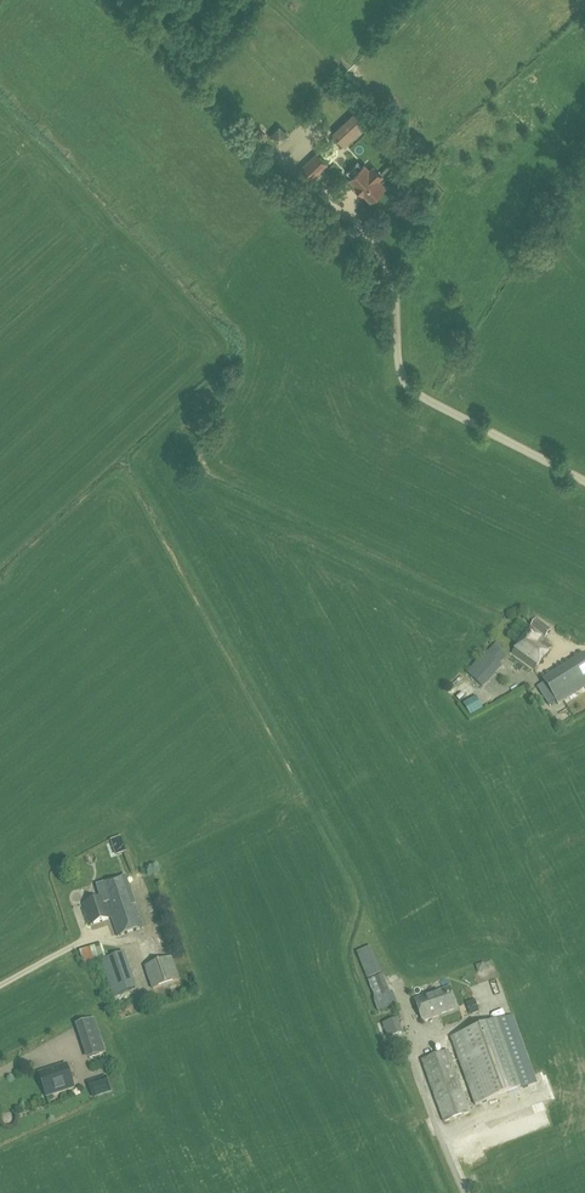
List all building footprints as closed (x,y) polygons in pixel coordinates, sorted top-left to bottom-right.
[(361,105),(332,132),(345,146),(374,120),(361,105)] [(267,134),(278,142),(286,129),(275,122),(267,134)] [(290,129),(294,134),(302,127),(298,122),(290,129)] [(256,143),(260,146),(269,138),(259,128),(250,136),(251,137),(250,139),(255,144),(256,143)] [(299,170),(310,182),(329,165),(318,153),(299,170)] [(365,165),(364,166),(359,161),(347,172),(352,177),(350,179),(356,185),(363,192),(370,200),(374,196),(376,198),(383,192),(381,190),(384,187),(378,180),(381,176),(373,167),(370,171),(365,165)] [(537,620),(530,630),(512,653),(535,670),(551,648),(543,642),(545,638),(545,637),(550,630),(537,620)] [(480,685),(500,664),(486,651),(467,674),(480,685)] [(584,688),(584,655),(543,682),(558,705),(584,688)] [(116,854),(126,851),(121,837),(111,840),(116,854)] [(117,936),(143,927),(126,876),(97,885),(101,898),(83,904),(90,924),(111,918),(117,936)] [(84,965),(106,958),(102,944),(80,951),(84,965)] [(368,978),(381,973),(370,946),(357,952),(368,978)] [(112,995),(136,987),(123,953),(101,961),(112,995)] [(152,990),(180,980),(172,957),(144,967),(152,990)] [(375,1001),(378,1011),(397,1004),(392,991),(390,992),(383,974),(368,980),(375,997),(373,998),(375,1001)] [(432,993),(440,1014),(457,1008),(449,987),(432,993)] [(432,993),(431,994),(414,999),(422,1021),(440,1015),(440,1014),(432,993)] [(479,1011),(475,1000),(467,1002),(471,1014),(479,1011)] [(534,1084),(510,1017),(451,1038),(475,1106),(534,1084)] [(402,1033),(397,1018),(382,1023),(387,1038),(402,1033)] [(105,1053),(94,1019),(78,1024),(89,1058),(105,1053)] [(421,1060),(444,1123),(471,1113),(448,1050),(421,1060)] [(74,1087),(67,1065),(39,1074),(46,1096),(74,1087)] [(89,1087),(92,1097),(110,1092),(107,1082),(89,1087)] [(480,1144),(493,1141),(489,1126),(476,1130),(480,1144)]
